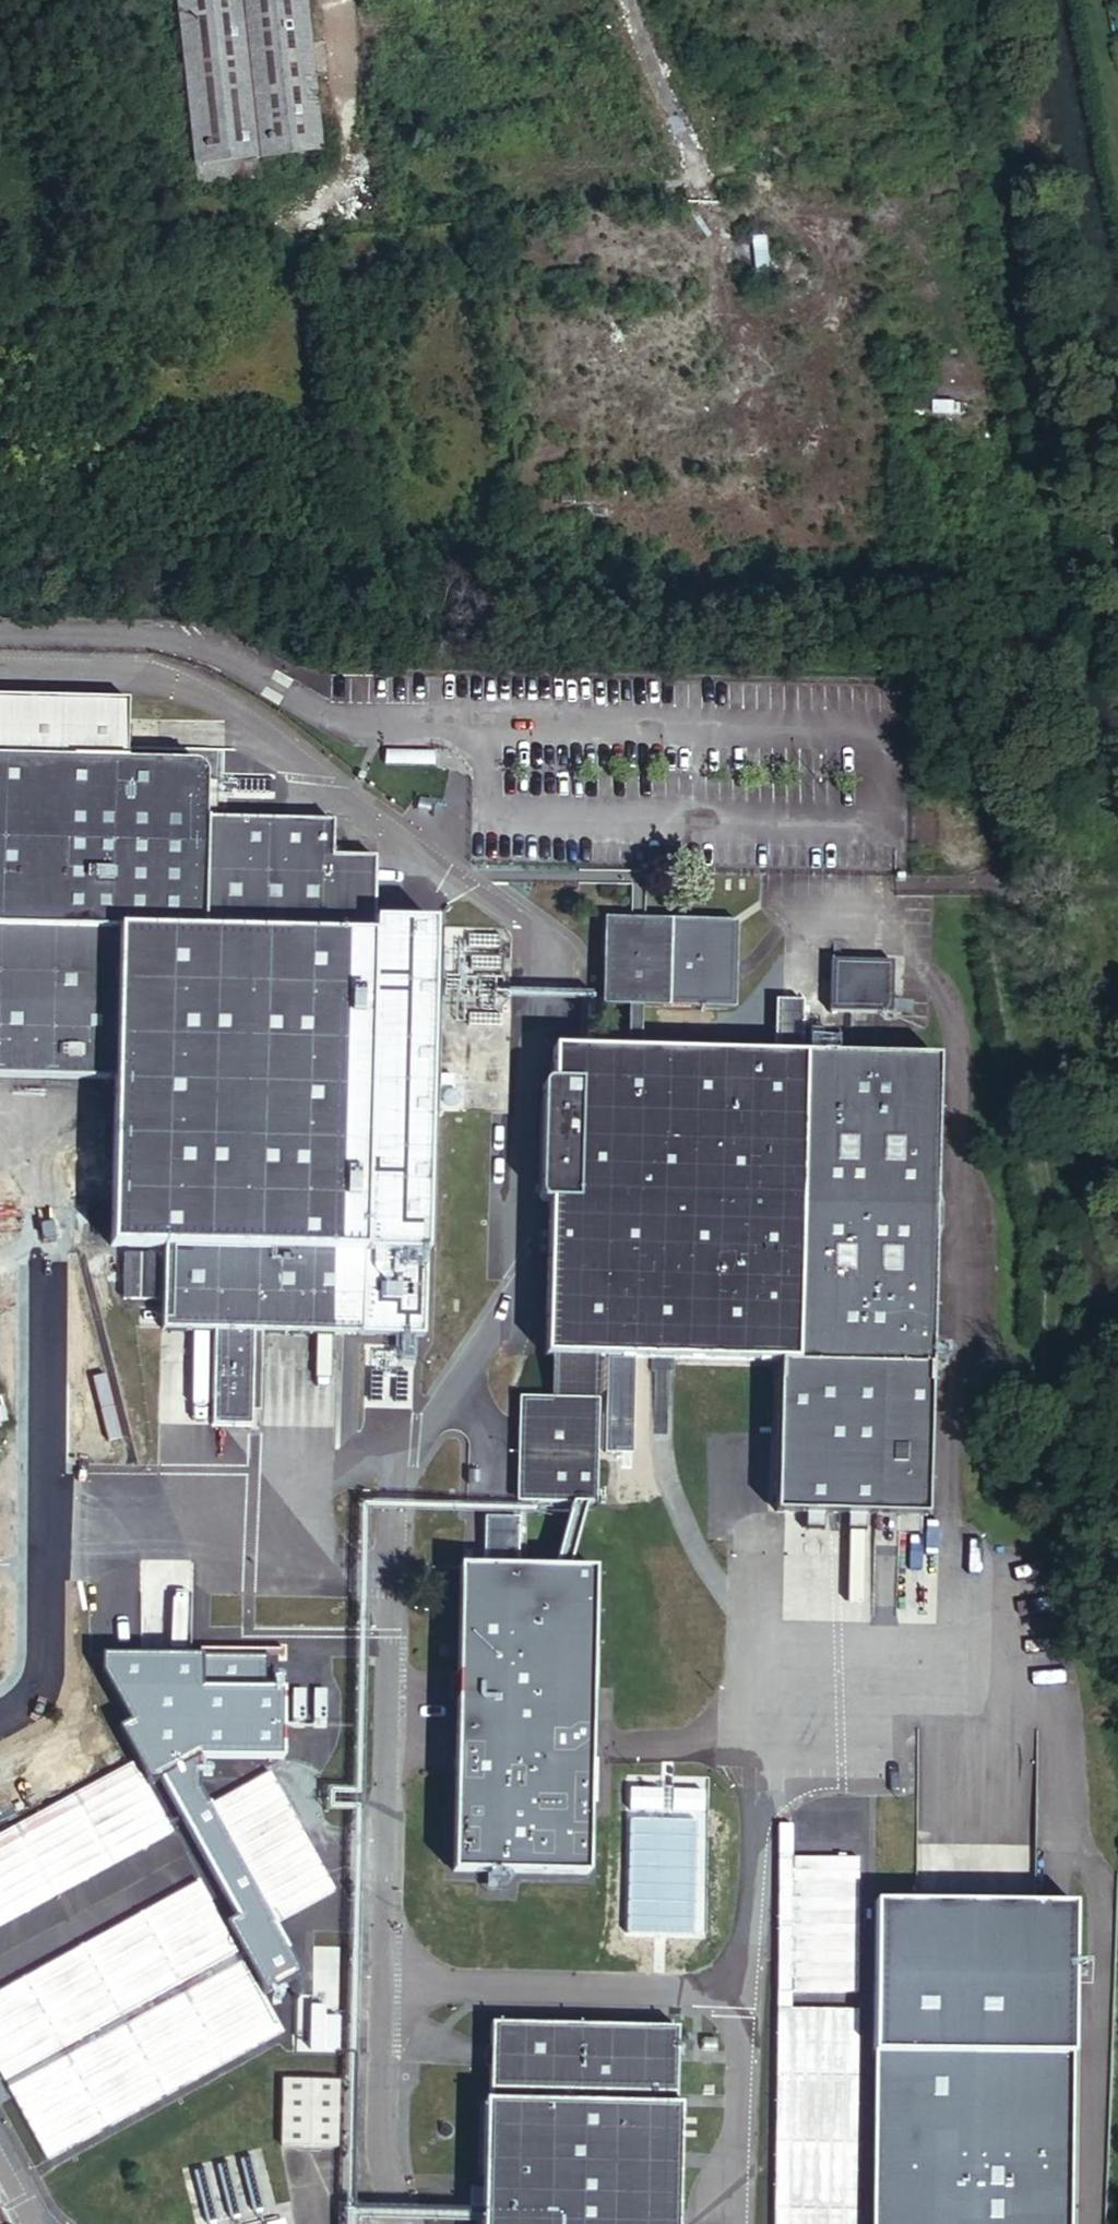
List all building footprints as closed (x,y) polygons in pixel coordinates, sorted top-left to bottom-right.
[(205,179),(267,172),(266,166),(265,155),(295,152),(332,148),(316,0),(185,0),(205,179)] [(265,155),(266,166),(296,163),(295,152),(265,155)] [(135,775),(138,715),(0,707),(0,768),(135,775)] [(219,794),(207,779),(135,775),(0,768),(0,937),(191,949),(210,935),(216,837),(219,794)] [(118,1096),(107,1263),(160,1266),(155,1348),(206,1352),(199,1446),(239,1449),(245,1355),(354,1362),(355,1349),(386,1351),(396,1204),(365,1202),(375,1055),(406,1057),(416,910),(385,908),(387,883),(342,880),(344,845),(216,837),(210,935),(191,949),(0,937),(0,1089),(118,1096)] [(600,1017),(735,1021),(738,934),(602,929),(600,1017)] [(857,1025),(920,1027),(922,976),(859,974),(857,1025)] [(889,1062),(550,1056),(544,1352),(560,1353),(559,1396),(513,1395),(511,1509),(610,1511),(612,1394),(601,1393),(602,1353),(751,1356),(748,1499),(880,1501),(889,1062)] [(118,1315),(150,1317),(153,1273),(121,1271),(118,1315)] [(678,1440),(699,1511),(730,1502),(710,1431),(678,1440)] [(460,1567),(453,1872),(587,1875),(594,1569),(570,1569),(555,1569),(460,1567)] [(268,1657),(101,1655),(101,1673),(128,1723),(118,1729),(150,1789),(161,1783),(236,1918),(225,1924),(265,1996),(301,1976),(199,1791),(200,1759),(283,1760),(284,1690),(268,1690),(268,1657)] [(1075,1905),(875,1903),(871,2223),(1071,2223),(1075,1905)] [(482,2223),(678,2223),(684,2075),(678,2074),(681,1998),(497,1990),(494,2067),(489,2066),(482,2223)] [(794,2046),(817,2046),(816,2014),(794,2014),(794,2046)] [(345,2074),(290,2072),(288,2139),(343,2140),(345,2074)]
